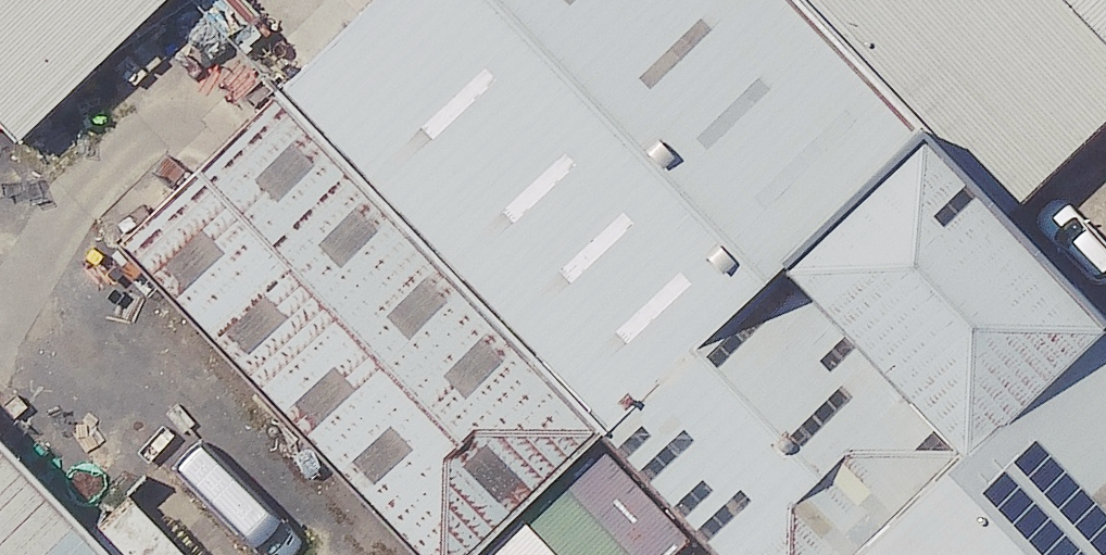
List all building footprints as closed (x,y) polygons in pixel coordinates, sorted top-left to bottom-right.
[(30,137),(177,0),(0,0),(0,105),(30,137)] [(799,200),(638,29),(610,0),(319,0),(173,137),(498,481),(615,372),(799,200)] [(894,0),(669,0),(638,29),(799,200),(877,283),(1028,142),(894,0)] [(1028,142),(1083,201),(1105,179),(1105,0),(894,0),(1028,142)] [(512,496),(498,481),(173,137),(1,297),(243,554),(449,554),(512,496)] [(1083,201),(1033,247),(1105,325),(1105,179),(1083,201)] [(615,372),(787,554),(805,554),(980,392),(877,283),(799,200),(615,372)] [(568,554),(787,554),(615,372),(498,481),(512,496),(568,554)] [(980,392),(805,554),(1105,554),(1105,526),(980,392)] [(512,496),(449,554),(568,554),(512,496)]
